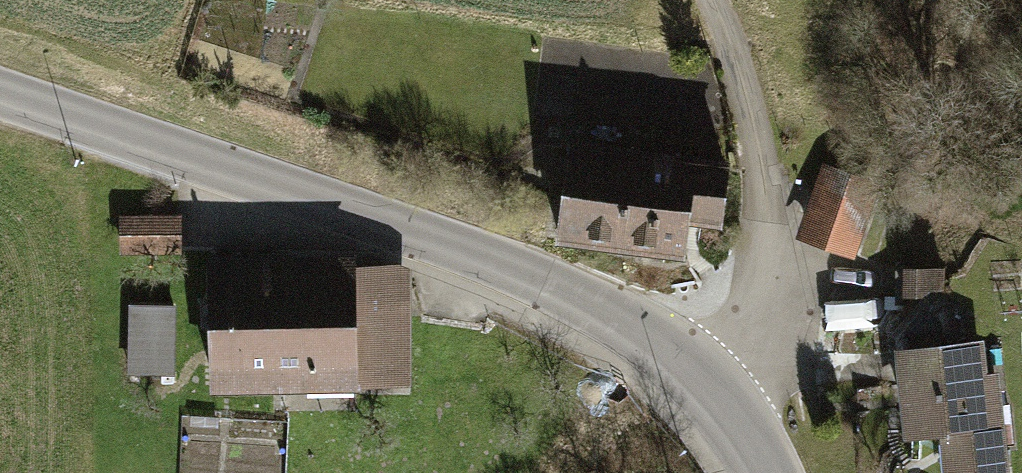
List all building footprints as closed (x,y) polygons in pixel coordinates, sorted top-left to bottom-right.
[(741,166),(574,139),(557,245),(692,267),(699,229),(730,234),(741,166)] [(887,191),(829,169),(819,195),(810,192),(794,234),(804,237),(800,247),(858,268),(887,191)] [(116,212),(117,250),(180,249),(179,210),(116,212)] [(217,333),(219,403),(420,399),(417,273),(364,274),(364,261),(204,265),(206,333),(217,333)] [(951,273),(901,273),(902,304),(951,304),(951,273)] [(172,301),(123,302),(124,377),(174,376),(172,301)] [(899,354),(907,458),(948,455),(949,472),(1013,472),(1004,346),(899,354)] [(194,426),(194,437),(223,438),(223,427),(194,426)]
